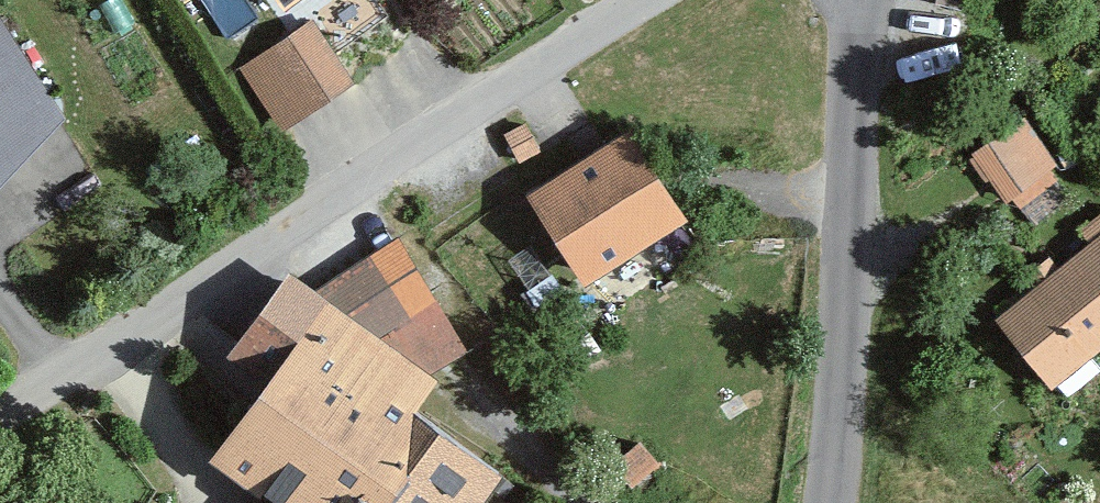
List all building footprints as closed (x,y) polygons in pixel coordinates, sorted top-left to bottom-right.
[(280,34),(333,0),(258,0),(280,34)] [(69,123),(0,20),(0,198),(69,123)] [(315,20),(238,69),(283,138),(360,89),(315,20)] [(973,147),(1021,208),(1069,171),(1022,110),(973,147)] [(644,120),(509,193),(571,306),(705,233),(644,120)] [(983,311),(1061,399),(1099,364),(1099,208),(983,311)] [(397,241),(307,294),(431,377),(469,357),(397,241)] [(290,283),(228,362),(270,394),(210,470),(250,497),(246,502),(487,502),(501,483),(408,431),(441,383),(431,377),(307,294),(290,283)]
